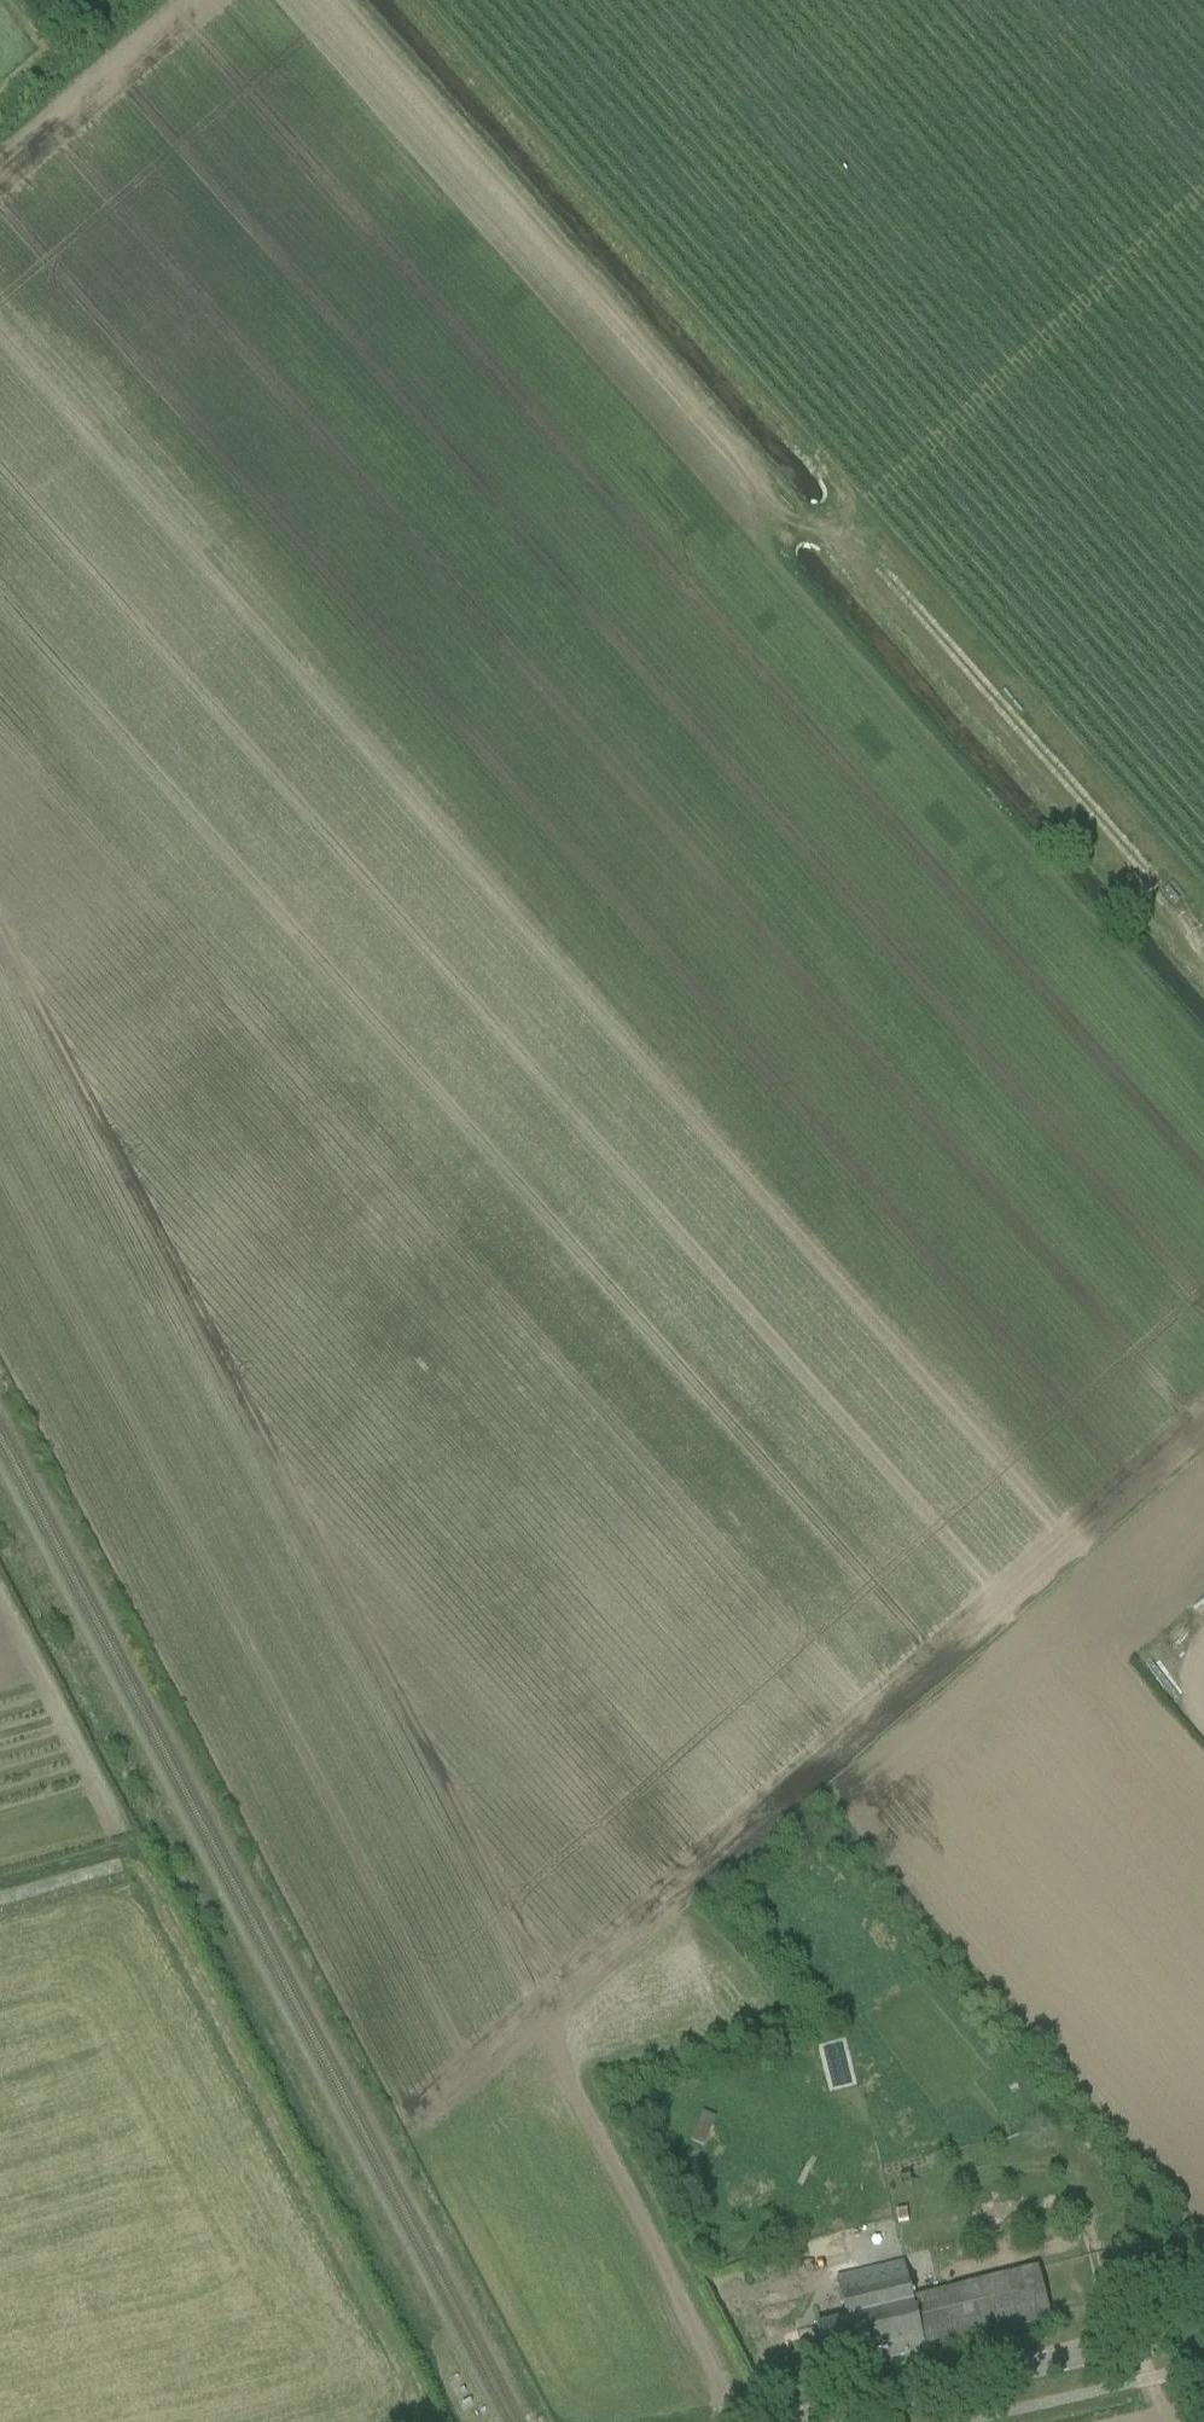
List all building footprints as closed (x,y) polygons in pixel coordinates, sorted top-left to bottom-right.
[(1195,1540),(1203,1559),(1203,1535),(1195,1540)] [(716,2119),(703,2113),(690,2142),(703,2148),(716,2119)] [(907,2210),(896,2212),(898,2223),(908,2222),(907,2210)] [(1052,2322),(1039,2269),(914,2300),(905,2264),(852,2277),(849,2266),(835,2270),(838,2281),(848,2320),(818,2327),(827,2364),(888,2350),(890,2360),(926,2352),(1052,2322)]
